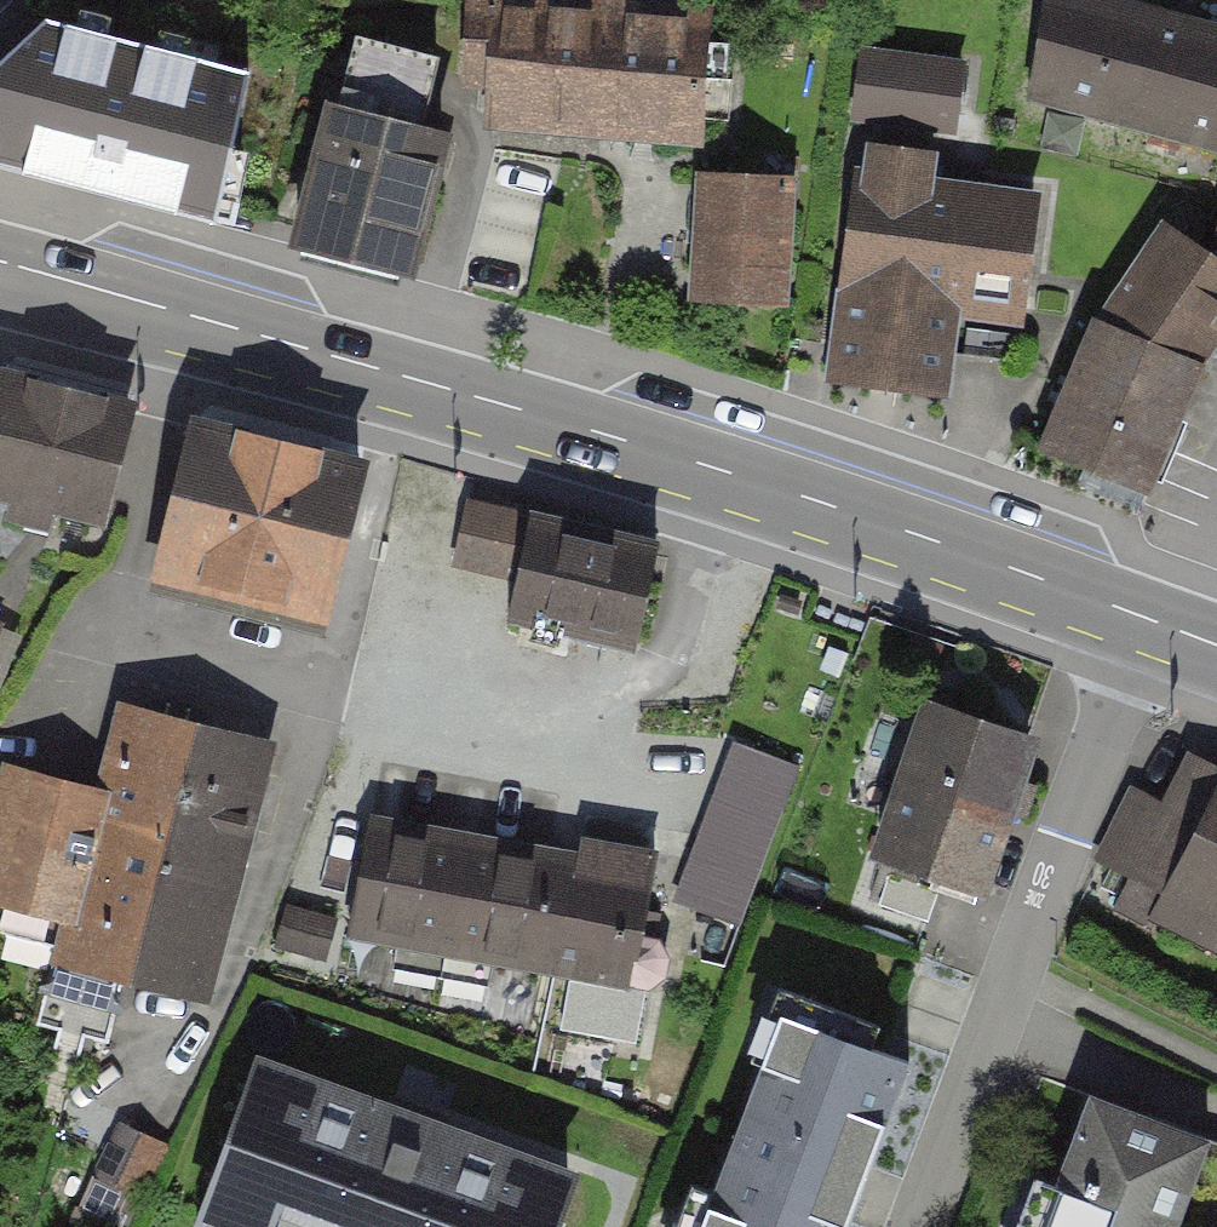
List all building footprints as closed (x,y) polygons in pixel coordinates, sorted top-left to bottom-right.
[(713,19),(497,0),(485,133),(701,152),(713,19)] [(1077,0),(1049,0),(1033,66),(1216,113),(1216,35),(1077,0)] [(0,53),(0,164),(221,228),(256,73),(38,13),(0,53)] [(857,119),(962,129),(969,50),(864,40),(857,119)] [(334,108),(299,250),(419,279),(453,137),(334,108)] [(1042,184),(852,168),(833,383),(951,393),(959,308),(1031,314),(1042,184)] [(706,175),(694,294),(786,303),(798,184),(706,175)] [(1169,485),(1216,370),(1216,267),(1131,231),(1046,434),(1169,485)] [(143,419),(0,381),(0,519),(109,548),(143,419)] [(402,479),(204,425),(161,583),(358,637),(402,479)] [(679,541),(531,504),(504,611),(652,648),(679,541)] [(866,618),(785,592),(775,625),(856,650),(866,618)] [(200,1006),(270,737),(86,689),(16,959),(200,1006)] [(867,847),(1003,897),(1059,741),(924,692),(867,847)] [(749,919),(807,757),(737,733),(679,894),(749,919)] [(1212,767),(1150,902),(1216,932),(1216,769),(1212,767)] [(670,844),(383,796),(357,948),(644,995),(670,844)] [(296,897),(282,938),(334,956),(348,915),(296,897)] [(935,1021),(768,962),(673,1226),(862,1226),(935,1021)] [(245,1051),(179,1226),(546,1226),(566,1172),(245,1051)] [(1088,1088),(1039,1226),(1170,1226),(1206,1133),(1088,1088)]
